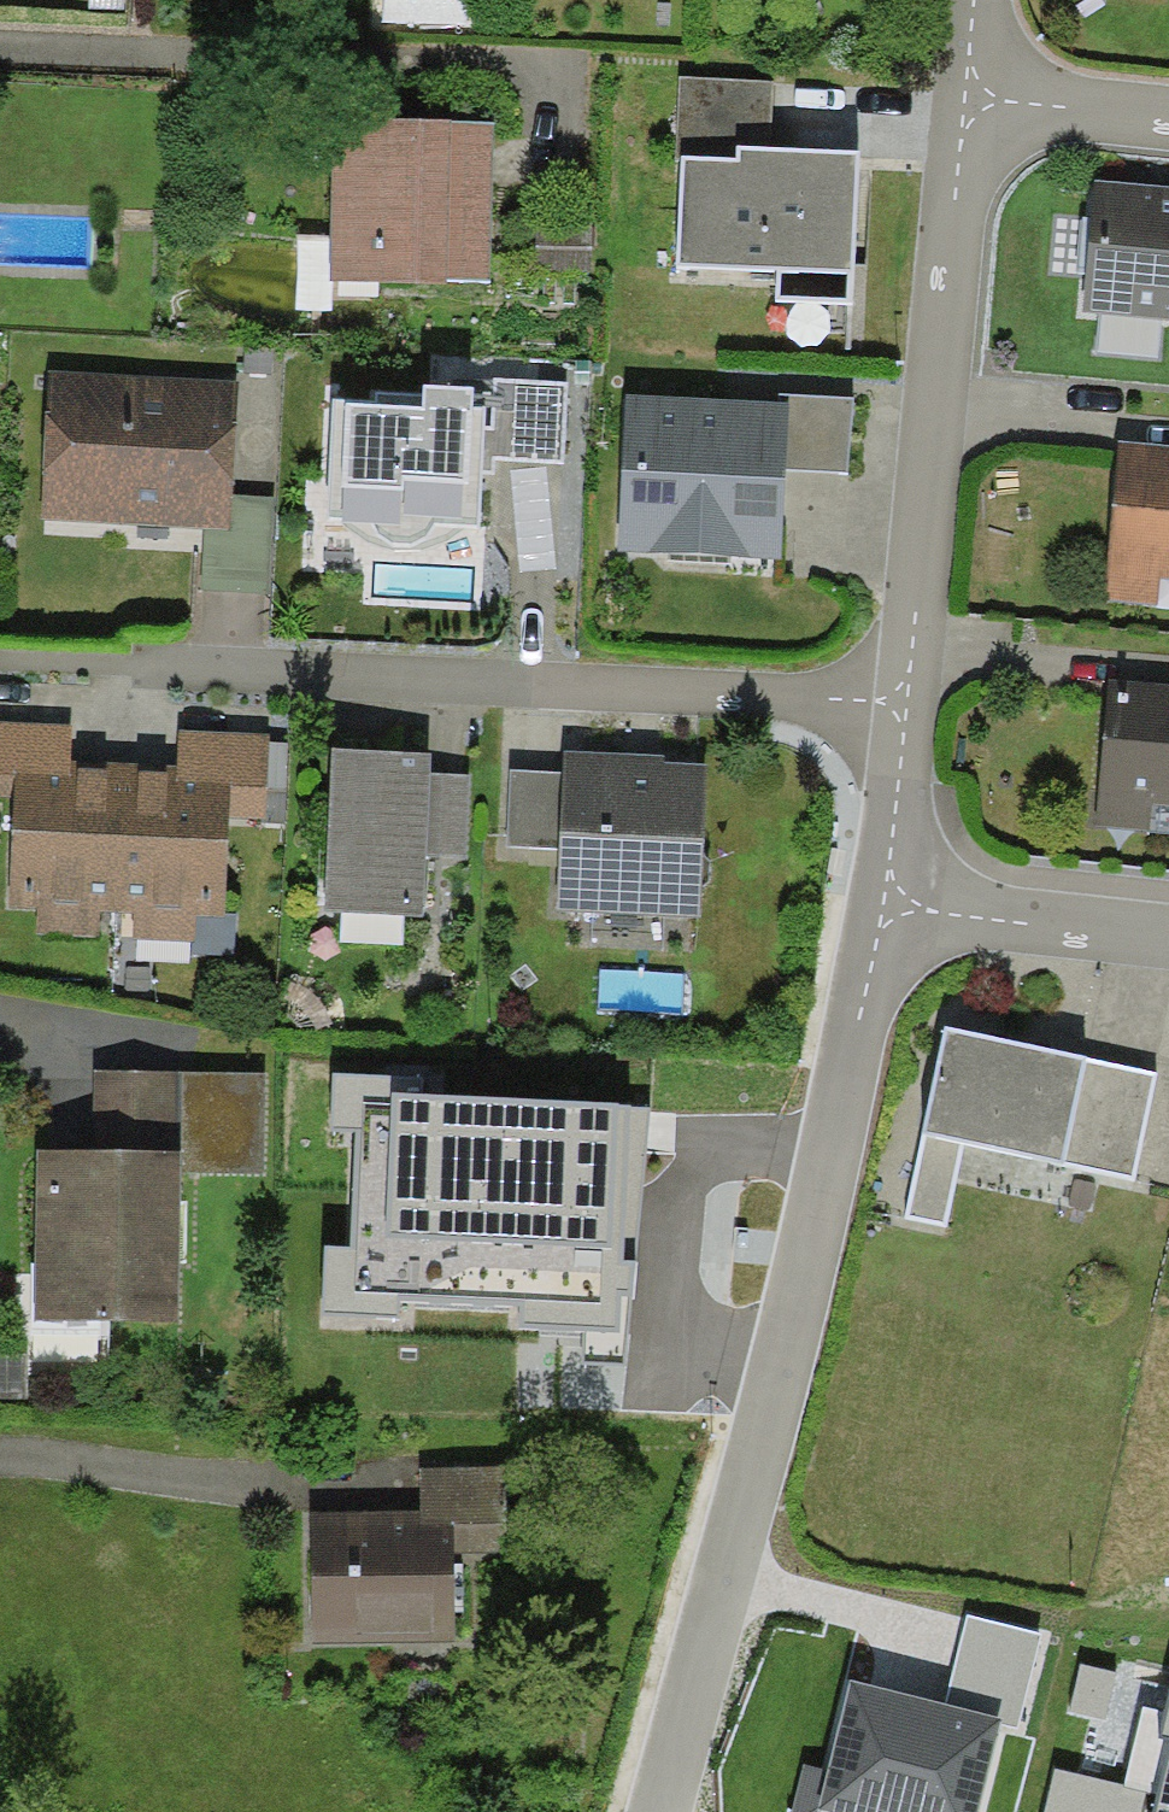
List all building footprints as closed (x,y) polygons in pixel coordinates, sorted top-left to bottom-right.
[(683,78),(679,156),(740,159),(740,146),(769,147),(772,82),(683,78)] [(489,283),(493,122),(332,118),(329,279),(489,283)] [(740,159),(679,156),(675,264),(781,269),(779,300),(851,304),(859,152),(789,148),(769,147),(740,146),(740,159)] [(1093,180),(1078,310),(1168,320),(1168,188),(1093,180)] [(230,496),(235,379),(47,372),(41,521),(137,525),(204,528),(228,529),(230,496)] [(566,384),(495,380),(492,427),(483,427),(481,473),(492,474),(493,457),(562,460),(566,384)] [(472,408),(474,387),(424,385),(422,395),(376,392),(376,403),(332,401),(329,516),(343,516),(343,522),(375,523),(379,536),(392,543),(410,543),(425,533),(432,521),(479,525),(481,473),(483,427),(484,408),(472,408)] [(778,401),(624,394),(617,552),(780,560),(785,471),(788,402),(778,401)] [(778,395),(778,401),(788,402),(785,471),(848,474),(852,398),(778,395)] [(1118,441),(1103,600),(1158,605),(1160,578),(1168,579),(1168,446),(1118,441)] [(1108,679),(1096,824),(1150,829),(1152,804),(1168,805),(1168,684),(1108,679)] [(0,724),(0,795),(10,795),(6,908),(36,909),(36,937),(99,938),(100,911),(115,911),(119,760),(70,759),(71,726),(0,724)] [(174,762),(119,760),(115,911),(132,911),(131,937),(191,938),(191,912),(223,913),(225,819),(267,820),(269,735),(175,732),(174,762)] [(429,753),(330,748),(323,912),(422,917),(425,858),(428,774),(429,753)] [(665,754),(564,749),(563,773),(559,849),(556,911),(698,918),(706,765),(665,763),(665,754)] [(506,846),(559,849),(563,773),(511,771),(506,846)] [(468,775),(428,774),(425,858),(466,859),(468,775)] [(1084,1058),(945,1028),(922,1133),(962,1141),(1060,1163),(1084,1058)] [(1157,1075),(1084,1058),(1060,1163),(1132,1180),(1157,1075)] [(265,1072),(94,1070),(94,1150),(37,1150),(35,1321),(178,1322),(180,1174),(264,1175),(265,1072)] [(422,1077),(333,1072),(330,1131),(355,1132),(350,1247),(327,1246),(323,1312),(400,1316),(400,1302),(520,1308),(519,1327),(619,1332),(621,1296),(637,1297),(647,1108),(630,1107),(631,1104),(421,1093),(422,1077)] [(945,1226),(962,1141),(922,1133),(905,1218),(945,1226)] [(0,1352),(0,1403),(29,1404),(29,1353),(0,1352)] [(421,1468),(421,1512),(421,1526),(455,1526),(455,1553),(506,1553),(506,1468),(421,1468)] [(421,1512),(310,1513),(311,1644),(456,1644),(455,1553),(455,1526),(421,1526),(421,1512)] [(1041,1633),(967,1616),(944,1705),(1003,1719),(1001,1726),(1016,1730),(1041,1633)] [(1115,1672),(1082,1664),(1070,1711),(1104,1719),(1115,1672)] [(848,1682),(833,1742),(826,1772),(817,1811),(981,1811),(1001,1726),(1003,1719),(944,1705),(848,1682)] [(1165,1713),(1146,1792),(1141,1811),(1168,1811),(1168,1699),(1165,1713)] [(1123,1787),(1146,1792),(1165,1713),(1143,1707),(1123,1787)] [(826,1772),(803,1767),(792,1811),(817,1811),(826,1772)] [(1055,1770),(1045,1811),(1141,1811),(1146,1792),(1123,1787),(1055,1770)]
